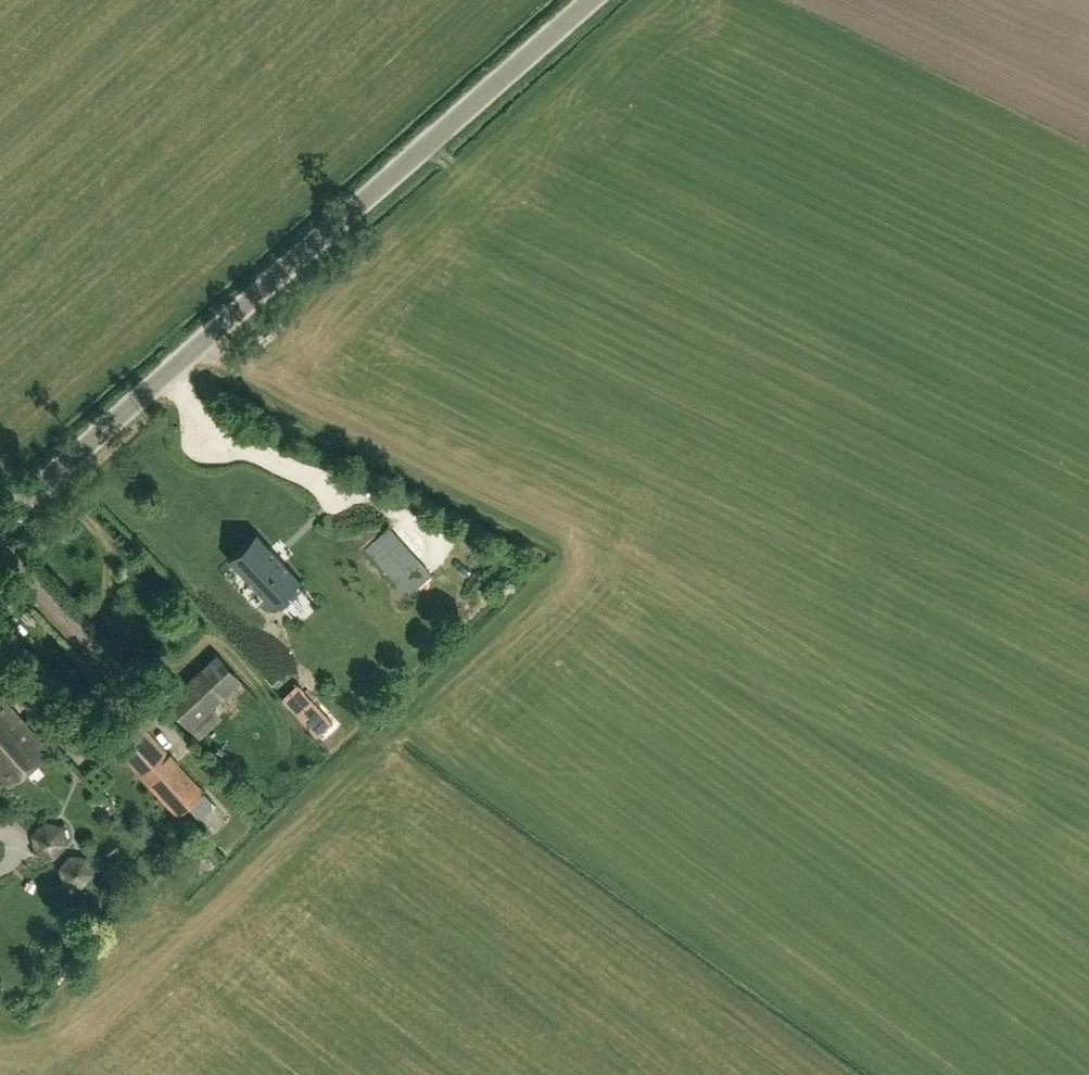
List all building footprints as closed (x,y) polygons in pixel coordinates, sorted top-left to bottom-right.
[(257,531),(227,559),(272,606),(301,579),(257,531)] [(241,680),(216,654),(165,702),(200,738),(222,717),(213,707),(241,680)] [(7,786),(46,751),(0,699),(0,778),(7,786)] [(115,748),(150,787),(176,817),(205,789),(143,726),(115,748)] [(36,854),(55,859),(67,845),(62,827),(44,823),(32,835),(36,854)] [(63,886),(83,890),(94,875),(88,858),(70,854),(59,868),(63,886)]
